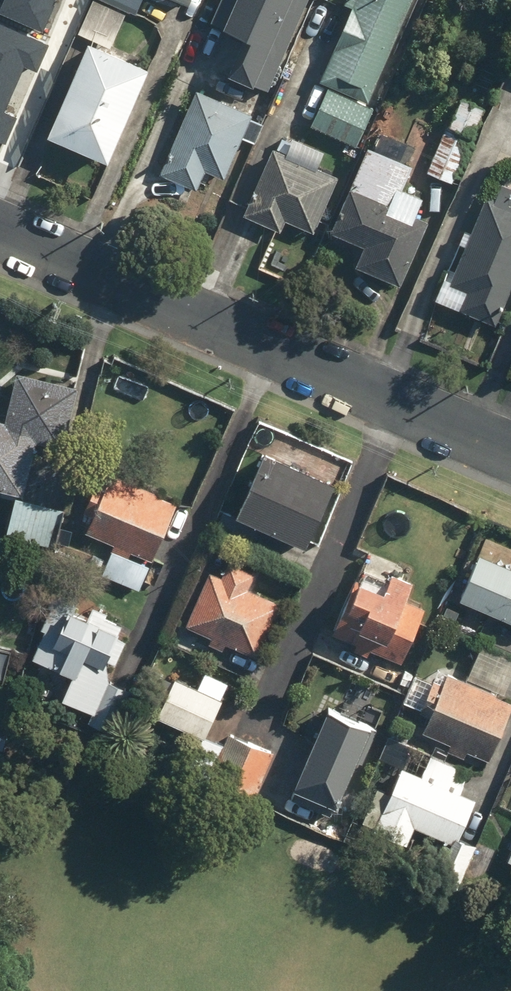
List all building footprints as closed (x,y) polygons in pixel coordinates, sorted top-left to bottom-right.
[(77,34),(89,39),(109,48),(125,13),(134,16),(141,0),(93,0),(77,34)] [(208,21),(241,36),(224,74),(251,86),(289,0),(217,0),(208,21)] [(310,80),(326,87),(371,106),(416,0),(344,0),(310,80)] [(52,18),(22,5),(16,19),(0,11),(0,112),(15,119),(52,36),(45,33),(52,18)] [(109,48),(89,39),(44,136),(105,164),(150,67),(109,48)] [(371,106),(326,87),(310,126),(354,145),(371,106)] [(254,116),(197,90),(158,173),(195,190),(205,170),(224,179),(254,116)] [(486,110),(458,98),(426,172),(454,185),(486,110)] [(286,154),(270,147),(239,217),(277,234),(282,223),(314,237),(341,178),(318,167),(325,151),(294,138),(286,154)] [(412,166),(366,145),(327,230),(364,247),(355,267),(397,286),(426,222),(414,216),(422,197),(402,188),(412,166)] [(485,197),(440,297),(494,321),(510,281),(510,188),(501,184),(493,200),(485,197)] [(0,417),(0,490),(14,494),(25,496),(37,444),(65,450),(80,388),(12,372),(1,417),(0,417)] [(331,484),(263,454),(235,518),(303,548),(331,484)] [(97,574),(136,591),(177,503),(100,467),(73,525),(111,542),(97,574)] [(25,496),(14,494),(5,535),(54,547),(64,506),(25,496)] [(460,599),(510,623),(510,567),(481,553),(460,599)] [(222,575),(209,570),(177,644),(217,661),(224,644),(264,661),(289,604),(252,588),(258,574),(229,561),(222,575)] [(411,589),(360,567),(331,637),(401,667),(425,611),(405,602),(411,589)] [(92,712),(130,629),(91,611),(87,618),(55,603),(29,658),(63,674),(54,695),(92,712)] [(480,640),(464,681),(437,670),(419,715),(428,719),(421,736),(489,764),(510,710),(510,703),(503,700),(510,681),(510,652),(480,640)] [(195,689),(173,679),(157,717),(206,738),(230,682),(203,670),(195,689)] [(351,681),(342,701),(330,696),(288,794),(334,814),(376,715),(364,710),(373,690),(351,681)] [(272,752),(227,732),(223,742),(207,735),(197,758),(258,785),(272,752)] [(418,777),(400,769),(388,794),(375,788),(359,822),(408,844),(415,827),(449,842),(432,879),(455,890),(476,843),(460,836),(477,800),(462,794),(472,771),(430,751),(418,777)]
